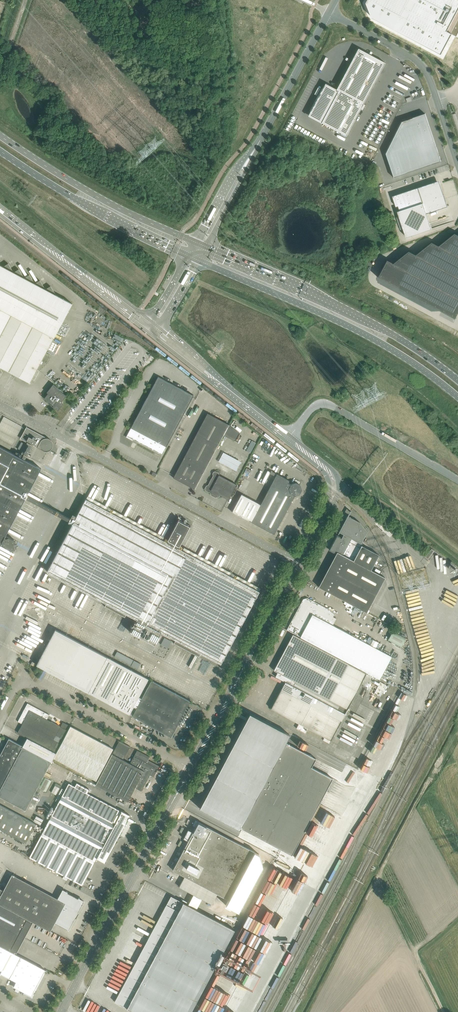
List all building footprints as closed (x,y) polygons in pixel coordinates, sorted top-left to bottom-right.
[(367,3),(373,18),(441,54),(457,23),(457,0),(368,0),(367,3)] [(317,102),(311,114),(318,118),(317,120),(346,136),(360,109),(363,110),(365,105),(363,103),(385,63),(358,48),(336,89),(325,83),(320,93),(321,94),(318,100),(317,99),(315,101),(317,102)] [(425,114),(401,122),(385,153),(393,177),(441,161),(425,114)] [(418,188),(393,196),(406,237),(432,229),(427,214),(432,212),(432,211),(447,206),(445,201),(446,201),(443,194),(442,194),(439,183),(419,190),(418,188)] [(377,277),(456,318),(457,314),(457,234),(455,233),(439,246),(432,242),(416,254),(409,251),(393,263),(386,259),(377,277)] [(30,383),(54,338),(54,337),(72,303),(56,295),(50,286),(45,289),(40,280),(35,284),(29,275),(24,278),(19,269),(14,272),(8,263),(3,267),(0,265),(0,367),(30,383)] [(133,440),(161,455),(193,395),(158,376),(126,437),(132,440),(133,440)] [(66,396),(66,395),(59,390),(59,389),(53,384),(47,392),(48,393),(44,398),(52,405),(52,404),(54,405),(53,407),(58,411),(63,404),(62,403),(63,403),(63,402),(63,401),(62,401),(62,400),(66,396)] [(194,489),(224,434),(229,424),(207,413),(173,477),(194,489)] [(239,432),(229,424),(224,434),(235,440),(239,432)] [(38,446),(37,447),(43,451),(44,451),(45,451),(46,451),(47,451),(48,451),(49,451),(50,450),(51,449),(52,448),(52,447),(53,446),(53,445),(53,444),(53,443),(52,442),(52,441),(51,440),(50,440),(50,439),(49,439),(49,438),(48,438),(47,438),(46,438),(32,430),(31,431),(34,432),(33,434),(32,434),(31,435),(32,435),(32,436),(31,437),(28,436),(27,435),(26,434),(26,433),(25,432),(25,431),(25,430),(25,429),(24,429),(20,437),(30,442),(33,444),(38,446)] [(33,444),(30,442),(22,458),(20,457),(22,455),(16,452),(14,454),(0,447),(0,545),(2,542),(3,544),(6,546),(7,549),(10,550),(15,549),(14,544),(8,541),(10,537),(5,535),(41,468),(24,460),(33,444)] [(236,470),(241,461),(222,451),(217,461),(236,470)] [(206,486),(205,489),(205,490),(208,492),(210,491),(211,494),(216,497),(219,496),(220,495),(228,500),(236,484),(219,475),(219,473),(216,471),(214,472),(213,474),(213,476),(208,486),(206,486)] [(232,512),(251,522),(274,534),(294,496),(299,494),(302,490),(300,485),(296,483),(291,484),(288,482),(289,480),(271,471),(270,473),(275,476),(260,504),(241,494),(232,512)] [(178,519),(178,520),(168,539),(165,538),(164,540),(86,499),(75,518),(74,518),(76,516),(72,514),(68,523),(71,524),(71,523),(72,524),(47,571),(107,603),(105,606),(125,617),(127,614),(136,619),(130,632),(130,631),(154,644),(154,645),(155,645),(161,632),(176,640),(174,643),(199,656),(200,653),(220,664),(259,591),(181,550),(182,547),(180,545),(190,526),(178,519)] [(329,550),(336,553),(336,552),(370,570),(371,570),(379,554),(360,544),(367,531),(360,522),(348,516),(351,511),(350,511),(340,529),(341,529),(339,532),(343,534),(341,538),(337,535),(329,550)] [(428,558),(434,551),(432,549),(426,557),(428,558)] [(374,595),(383,578),(384,577),(371,570),(370,570),(336,552),(336,553),(327,570),(374,595)] [(318,587),(365,612),(374,595),(327,570),(318,586),(318,587)] [(303,599),(287,630),(380,679),(392,657),(332,625),(336,619),(333,617),(335,613),(307,598),(303,599)] [(428,633),(428,627),(423,627),(422,622),(415,623),(416,635),(428,633)] [(36,665),(43,668),(88,692),(107,657),(55,630),(36,665)] [(393,631),(387,641),(401,648),(406,638),(393,631)] [(366,673),(293,634),(274,670),(278,672),(275,676),(285,682),(344,714),(366,673)] [(164,637),(161,644),(168,647),(171,640),(164,637)] [(419,654),(428,653),(426,641),(417,643),(419,654)] [(133,706),(136,708),(141,699),(138,697),(148,679),(107,657),(88,692),(129,714),(133,706)] [(171,736),(189,701),(151,680),(141,699),(136,708),(132,716),(136,718),(137,718),(140,719),(140,720),(171,736)] [(285,682),(271,709),(298,724),(296,728),(305,733),(307,728),(330,740),(344,714),(285,682)] [(381,695),(385,684),(379,682),(375,693),(381,695)] [(23,714),(19,722),(24,724),(28,727),(33,729),(37,731),(42,734),(46,736),(51,738),(54,731),(60,722),(55,719),(51,717),(46,715),(42,712),(37,710),(33,708),(28,705),(23,714)] [(250,713),(199,808),(239,829),(240,828),(285,742),(290,735),(250,713)] [(70,726),(53,758),(96,780),(113,748),(70,726)] [(11,736),(8,741),(15,744),(19,747),(24,749),(28,751),(32,754),(37,756),(41,758),(46,761),(53,747),(49,744),(44,742),(40,739),(36,737),(31,735),(27,732),(22,730),(16,727),(13,732),(11,736)] [(386,736),(388,731),(381,728),(379,734),(386,736)] [(285,742),(240,828),(292,855),(332,778),(311,767),(316,758),(285,742)] [(0,757),(0,761),(6,765),(11,767),(15,769),(19,772),(24,774),(28,776),(33,779),(37,781),(41,783),(46,786),(50,788),(55,791),(62,776),(58,774),(53,772),(49,769),(45,767),(40,765),(36,762),(31,760),(27,757),(23,755),(18,753),(14,750),(6,746),(3,751),(1,756),(0,757)] [(96,785),(127,802),(135,788),(141,791),(148,779),(147,779),(149,774),(153,776),(159,766),(148,760),(150,757),(137,750),(130,763),(112,754),(96,785)] [(3,792),(8,794),(12,796),(16,799),(21,801),(25,803),(30,806),(34,808),(38,810),(43,813),(52,796),(48,793),(43,791),(39,789),(34,786),(30,784),(25,782),(21,779),(17,777),(12,775),(8,772),(3,770),(0,768),(0,790),(3,792)] [(46,826),(29,857),(82,885),(97,858),(104,861),(118,835),(128,816),(129,815),(130,815),(121,810),(121,811),(87,793),(89,789),(77,782),(75,786),(69,783),(46,826)] [(25,843),(35,823),(0,805),(0,830),(25,843)] [(193,832),(188,841),(173,870),(202,886),(215,888),(214,892),(228,899),(254,851),(198,822),(193,832)] [(188,841),(193,832),(188,829),(183,838),(188,841)] [(31,921),(52,932),(52,931),(51,930),(55,922),(56,923),(67,929),(68,930),(69,928),(75,917),(76,918),(76,917),(75,917),(77,912),(78,913),(77,912),(83,901),(79,899),(80,898),(78,898),(67,892),(66,891),(63,890),(59,897),(58,897),(58,898),(12,874),(3,890),(0,888),(0,905),(31,921)] [(114,1001),(127,1008),(134,1011),(190,1011),(234,929),(171,895),(166,904),(147,940),(150,941),(136,967),(133,966),(114,1001)] [(23,937),(24,937),(26,933),(32,923),(31,922),(31,921),(0,905),(0,925),(23,937)] [(85,930),(90,918),(85,916),(80,928),(85,930)] [(0,925),(0,945),(3,947),(14,953),(15,952),(16,952),(24,937),(23,937),(0,925)] [(242,941),(237,952),(239,954),(241,950),(244,951),(248,944),(242,941)] [(1,973),(8,977),(20,956),(14,953),(3,947),(0,951),(0,974),(1,973)] [(33,993),(36,988),(45,971),(44,970),(44,969),(20,956),(8,977),(16,981),(14,986),(24,991),(31,995),(32,992),(33,993)]
